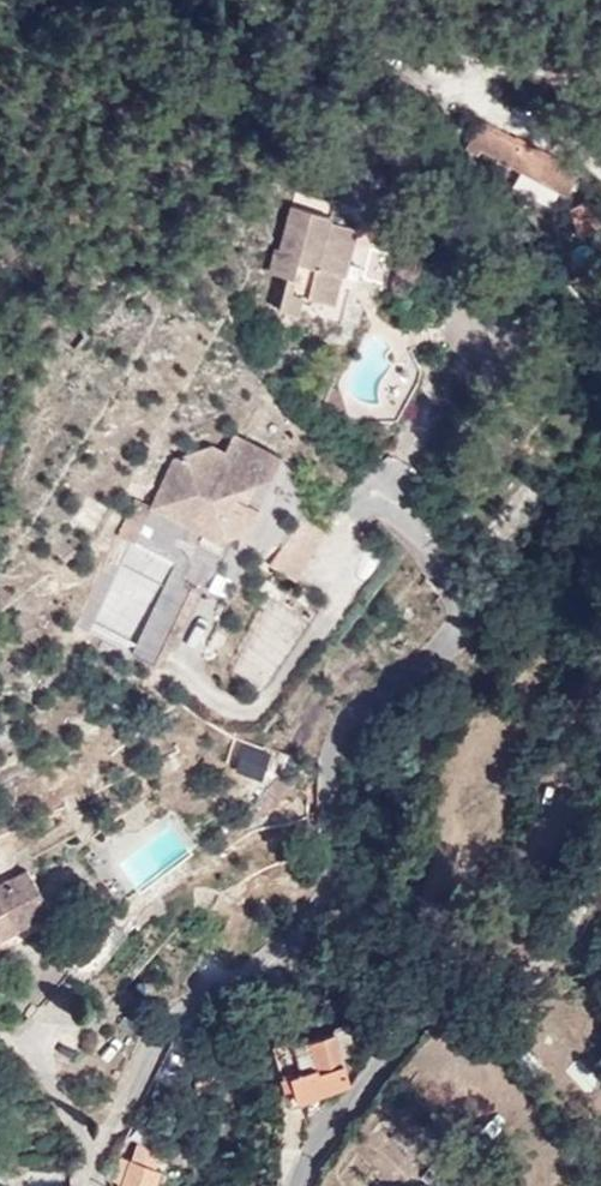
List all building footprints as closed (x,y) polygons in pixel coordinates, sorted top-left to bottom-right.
[(577,175),(478,123),(464,150),(477,157),(481,150),(566,195),(577,175)] [(343,277),(355,230),(330,222),(336,205),(296,195),(279,253),(275,251),(270,274),(287,280),(279,312),(301,317),(304,300),(332,307),(340,276),(343,277)] [(580,237),(600,229),(600,220),(593,200),(569,209),(580,237)] [(173,461),(155,500),(215,530),(216,541),(217,542),(246,532),(247,529),(241,515),(235,509),(243,489),(259,483),(273,478),(282,459),(234,436),(225,453),(212,447),(173,461)] [(246,507),(259,483),(243,489),(235,509),(241,515),(247,529),(258,512),(246,507)] [(155,500),(151,508),(150,510),(151,510),(216,541),(215,530),(155,500)] [(150,510),(151,508),(135,501),(117,537),(132,545),(135,547),(151,510),(150,510)] [(293,583),(326,533),(303,517),(269,568),(293,583)] [(194,594),(168,582),(133,656),(158,669),(194,594)] [(264,614),(228,655),(260,684),(297,642),(264,614)] [(291,788),(278,777),(260,795),(271,807),(291,788)] [(24,874),(0,886),(0,940),(48,915),(24,874)] [(331,1093),(346,1083),(340,1060),(351,1055),(351,1042),(346,1026),(332,1030),(333,1036),(296,1046),(293,1039),(270,1045),(282,1093),(293,1091),(297,1103),(331,1093)] [(195,1074),(213,1074),(201,1053),(195,1054),(195,1074)] [(136,1146),(130,1161),(155,1170),(161,1155),(136,1146)] [(121,1185),(128,1161),(120,1158),(112,1182),(121,1185)] [(130,1161),(128,1161),(121,1185),(120,1185),(155,1185),(160,1172),(155,1170),(130,1161)]
